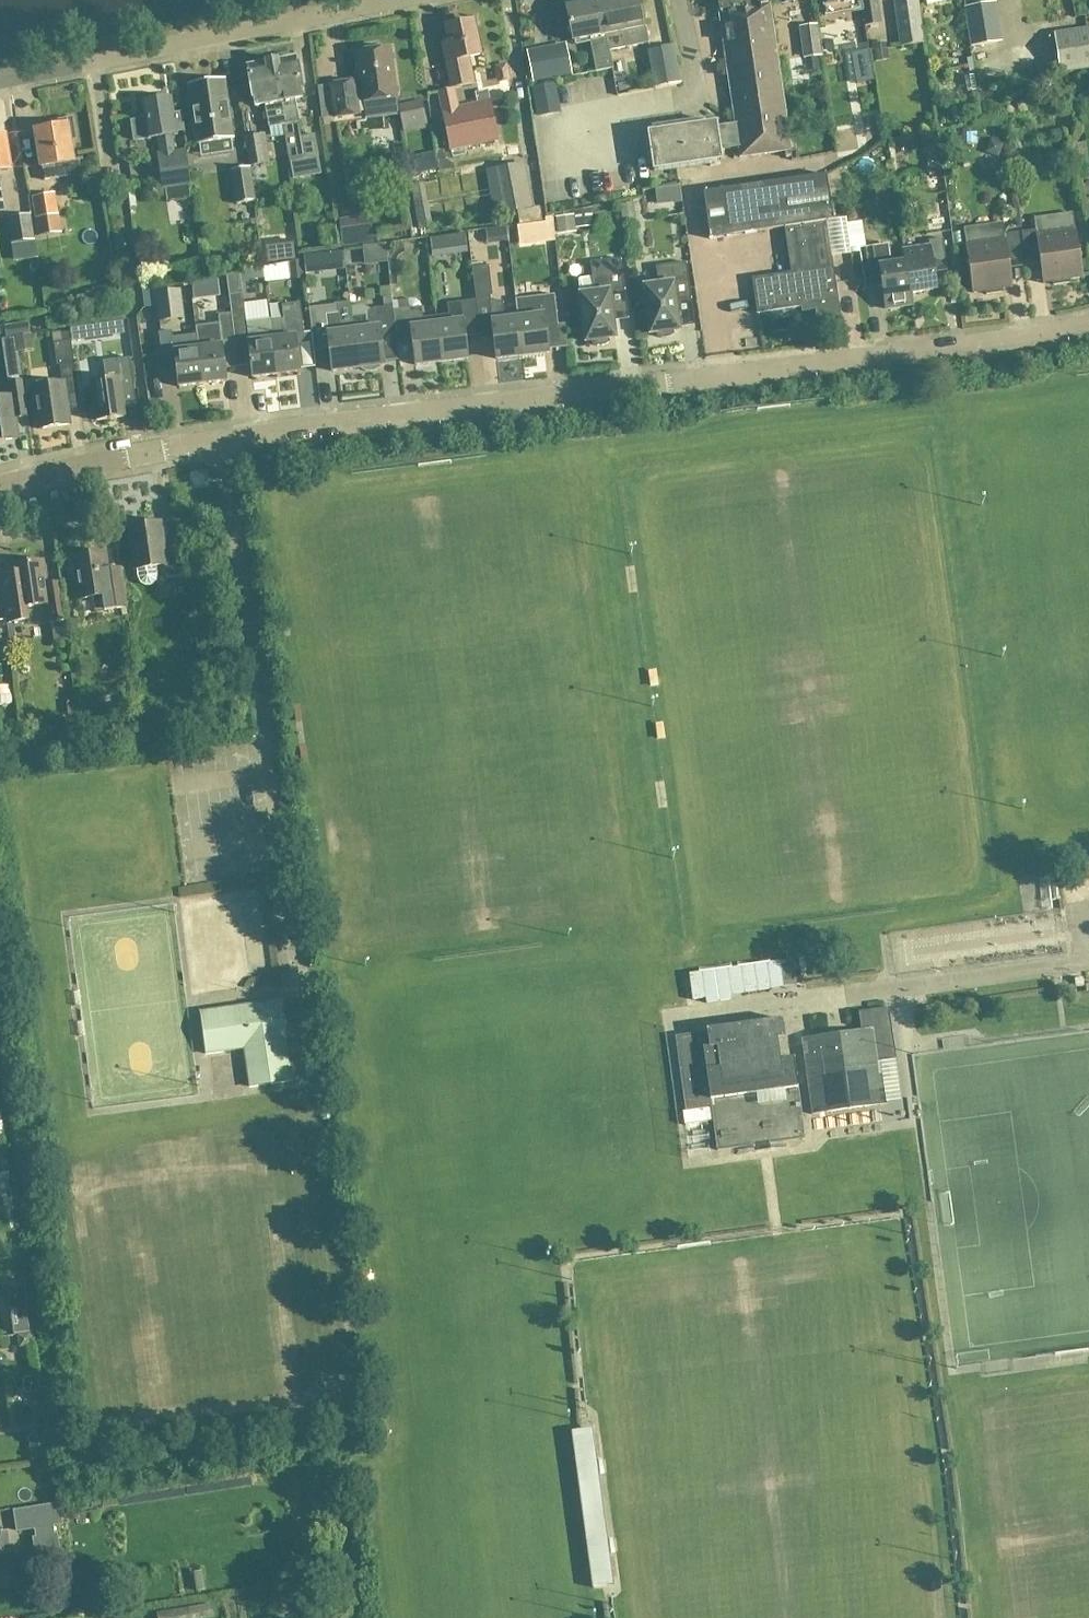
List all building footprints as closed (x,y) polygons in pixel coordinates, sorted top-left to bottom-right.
[(609,53),(649,45),(641,0),(609,0),(599,2),(609,53)] [(720,13),(768,6),(766,0),(715,0),(716,0),(720,13)] [(858,0),(819,0),(822,18),(860,12),(858,0)] [(864,28),(881,25),(877,0),(876,0),(861,2),(864,28)] [(894,3),(901,49),(924,45),(917,0),(914,0),(894,3)] [(609,53),(599,2),(566,8),(573,44),(589,41),(595,74),(612,71),(608,53),(609,53)] [(771,5),(768,6),(720,13),(719,13),(723,40),(712,41),(714,55),(725,54),(735,126),(738,149),(740,160),(793,152),(771,5)] [(992,6),(964,10),(971,49),(998,45),(992,6)] [(480,58),(473,23),(462,25),(460,22),(452,24),(451,27),(446,28),(449,45),(443,46),(452,90),(471,86),(466,60),(480,58)] [(803,58),(820,56),(816,27),(799,30),(803,58)] [(1060,74),(1060,75),(1088,71),(1088,31),(1055,36),(1060,74)] [(889,61),(887,43),(872,45),(875,63),(889,61)] [(390,51),(376,52),(374,48),(361,50),(360,54),(355,55),(359,84),(330,87),(335,120),(359,116),(357,104),(396,99),(390,51)] [(681,86),(674,48),(648,52),(655,91),(681,86)] [(571,76),(566,50),(527,58),(532,84),(571,76)] [(850,56),(855,85),(872,82),(866,53),(850,56)] [(961,89),(979,84),(972,58),(954,63),(961,89)] [(285,127),(284,127),(290,165),(318,160),(314,137),(302,139),(295,102),(302,101),(295,60),(274,64),(285,127)] [(269,130),(284,127),(285,127),(274,64),(247,68),(255,109),(265,107),(269,130)] [(232,142),(223,81),(188,87),(190,100),(187,100),(189,115),(193,115),(198,147),(232,142)] [(560,112),(555,84),(532,89),(537,116),(560,112)] [(157,139),(159,153),(160,157),(155,158),(160,192),(188,188),(183,154),(174,155),(171,138),(175,137),(175,135),(183,134),(180,117),(172,118),(170,100),(156,102),(154,100),(149,100),(147,104),(142,104),(144,122),(131,124),(134,143),(157,139)] [(421,102),(398,107),(403,135),(427,130),(421,102)] [(442,115),(450,151),(450,152),(498,142),(490,104),(442,115)] [(33,132),(40,169),(42,169),(44,183),(58,180),(56,167),(73,164),(69,142),(74,141),(71,120),(49,124),(50,129),(33,132)] [(721,152),(738,149),(735,126),(717,128),(717,124),(648,134),(654,173),(723,163),(721,152)] [(866,147),(884,135),(878,126),(860,138),(866,147)] [(398,132),(379,137),(383,152),(402,146),(398,132)] [(11,171),(5,137),(2,138),(0,136),(0,173),(11,171)] [(249,167),(249,166),(265,163),(261,137),(244,139),(249,167)] [(999,159),(1005,146),(991,140),(986,154),(999,159)] [(532,209),(523,163),(493,169),(502,214),(532,209)] [(248,169),(228,172),(233,207),(253,204),(248,169)] [(791,228),(822,224),(832,222),(825,177),(703,194),(710,240),(787,229),(791,228)] [(409,186),(417,232),(429,230),(421,184),(409,186)] [(58,217),(54,195),(33,199),(40,238),(59,234),(56,217),(58,217)] [(177,224),(197,220),(192,195),(172,199),(177,224)] [(636,221),(634,204),(620,206),(622,223),(636,221)] [(540,208),(517,212),(519,226),(542,222),(540,208)] [(33,241),(30,221),(29,215),(6,218),(9,245),(33,241)] [(556,219),(558,236),(576,234),(574,217),(556,219)] [(750,279),(752,297),(755,316),(799,310),(799,315),(813,313),(815,321),(838,318),(833,285),(830,285),(822,224),(791,228),(787,229),(794,273),(750,279)] [(1069,285),(1069,282),(1081,280),(1075,232),(1036,238),(1036,233),(1022,235),(1026,264),(1039,262),(1042,286),(1052,284),(1052,288),(1069,285)] [(1002,295),(1001,291),(1011,290),(1008,267),(1021,265),(1017,236),(1003,237),(1004,242),(966,248),(972,295),(985,294),(985,297),(1002,295)] [(441,252),(439,240),(429,241),(431,254),(441,252)] [(909,296),(910,296),(936,292),(932,271),(946,269),(942,241),(928,243),(929,248),(902,253),(904,264),(909,296)] [(904,264),(890,266),(887,246),(858,251),(864,287),(881,285),(885,311),(912,307),(910,296),(909,296),(904,264)] [(609,341),(614,340),(609,294),(624,292),(620,261),(590,265),(592,281),(578,282),(585,344),(591,343),(592,347),(596,348),(601,348),(605,347),(609,344),(609,341)] [(300,262),(288,262),(290,281),(302,280),(300,262)] [(689,302),(685,265),(655,269),(657,287),(643,288),(649,336),(655,335),(655,339),(660,340),(664,340),(669,339),(673,336),(672,333),(678,332),(674,303),(689,302)] [(489,267),(472,270),(475,300),(492,298),(489,267)] [(193,289),(196,302),(214,299),(212,286),(193,289)] [(183,320),(180,292),(156,295),(159,323),(183,320)] [(234,337),(246,335),(252,380),(276,377),(270,323),(270,321),(246,324),(242,296),(229,298),(231,315),(234,337)] [(530,318),(517,320),(522,358),(548,355),(546,333),(558,332),(554,296),(528,300),(530,318)] [(448,317),(436,318),(441,364),(467,361),(465,339),(480,337),(476,302),(447,306),(448,317)] [(496,361),(522,358),(517,320),(505,321),(502,303),(489,304),(496,361)] [(281,307),(283,322),(270,323),(276,377),(300,374),(297,345),(305,344),(300,305),(281,307)] [(358,370),(352,324),(340,326),(337,307),(309,310),(314,349),(329,347),(332,374),(358,370)] [(396,339),(397,339),(393,312),(393,308),(369,311),(362,307),(351,309),(352,324),(358,370),(361,370),(362,372),(366,373),(370,374),(373,373),(377,372),(380,369),(380,368),(384,367),(381,341),(396,339)] [(397,339),(396,339),(397,348),(398,348),(397,343),(412,341),(415,367),(441,364),(436,318),(423,320),(422,309),(393,312),(397,339)] [(196,336),(198,350),(203,386),(227,383),(221,343),(234,341),(234,337),(231,315),(218,317),(219,325),(195,328),(196,336)] [(178,389),(203,386),(198,350),(196,336),(172,339),(172,333),(159,335),(162,358),(174,356),(178,389)] [(2,342),(8,385),(23,383),(17,340),(2,342)] [(62,384),(33,388),(39,431),(70,427),(65,398),(79,396),(72,343),(54,346),(57,368),(60,367),(62,384)] [(91,385),(97,423),(124,419),(120,393),(133,392),(129,361),(105,365),(107,383),(91,385)] [(18,441),(15,421),(28,419),(23,383),(8,385),(10,398),(0,399),(0,444),(18,441)] [(160,524),(130,528),(136,571),(138,571),(139,580),(141,585),(146,588),(152,587),(156,583),(157,577),(156,569),(165,567),(167,581),(181,579),(178,551),(164,553),(160,524)] [(74,558),(80,602),(92,600),(94,613),(126,609),(119,566),(106,568),(104,554),(74,558)] [(4,608),(7,625),(27,622),(25,610),(47,606),(49,623),(64,621),(58,583),(46,585),(42,563),(12,567),(13,575),(0,577),(0,578),(4,608)] [(688,975),(691,1002),(705,1000),(705,1005),(731,1001),(730,996),(782,989),(778,963),(688,975)] [(205,1055),(243,1049),(242,1049),(248,1048),(246,1035),(258,1033),(256,1017),(264,1016),(269,1020),(270,1028),(283,1026),(279,1001),(198,1012),(205,1055)] [(859,1011),(861,1032),(802,1040),(812,1114),(885,1104),(879,1061),(896,1059),(889,1007),(859,1011)] [(242,1049),(243,1049),(248,1088),(291,1082),(283,1026),(270,1028),(269,1020),(264,1016),(256,1017),(258,1033),(246,1035),(248,1048),(242,1049)] [(709,1051),(712,1070),(779,1061),(776,1039),(784,1038),(781,1019),(706,1030),(707,1032),(709,1051)] [(675,1037),(677,1055),(709,1051),(707,1032),(675,1037)] [(712,1070),(709,1051),(677,1055),(680,1074),(712,1070)] [(305,1080),(319,1078),(316,1055),(302,1057),(305,1080)] [(717,1107),(711,1108),(717,1151),(804,1139),(793,1059),(779,1061),(712,1070),(715,1088),(717,1107)] [(682,1093),(715,1088),(712,1070),(680,1074),(682,1093)] [(709,1108),(711,1108),(717,1107),(715,1088),(682,1093),(685,1111),(709,1108)] [(711,1123),(709,1108),(685,1111),(681,1112),(683,1126),(711,1123)] [(9,1172),(0,1174),(0,1198),(8,1237),(21,1234),(9,1172)] [(29,1334),(16,1336),(18,1348),(31,1347),(29,1334)] [(22,1381),(25,1397),(40,1395),(38,1379),(22,1381)] [(599,1466),(594,1428),(572,1431),(593,1588),(615,1585),(611,1552),(609,1553),(605,1523),(607,1523),(603,1495),(602,1495),(598,1466),(599,1466)] [(14,1511),(17,1530),(60,1523),(57,1504),(14,1511)] [(33,1539),(37,1561),(59,1557),(55,1535),(33,1539)] [(155,1614),(156,1617),(210,1617),(213,1617),(210,1604),(155,1614)]
